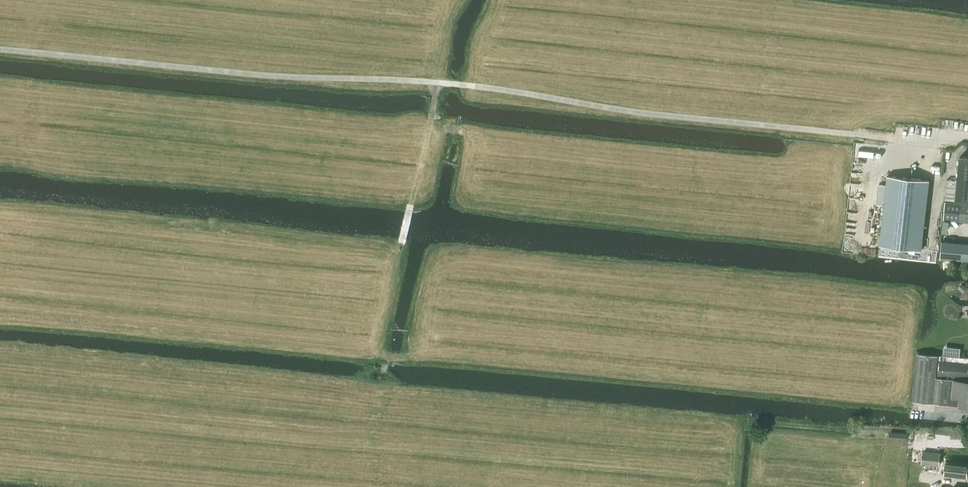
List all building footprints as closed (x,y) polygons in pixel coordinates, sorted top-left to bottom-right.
[(960,156),(955,201),(967,202),(967,157),(960,156)] [(879,184),(877,204),(884,205),(880,245),(922,250),(930,180),(888,176),(887,185),(879,184)] [(960,203),(958,222),(967,222),(967,204),(960,203)] [(942,241),(941,258),(967,260),(967,243),(942,241)] [(961,284),(957,288),(963,293),(967,288),(963,284),(962,283),(961,284)] [(944,346),(943,354),(960,356),(960,348),(944,346)] [(936,377),(938,355),(918,353),(913,401),(967,407),(967,365),(939,362),(937,377),(936,377)] [(923,452),(922,463),(938,465),(940,454),(923,452)] [(946,461),(944,475),(966,478),(967,464),(946,461)]
